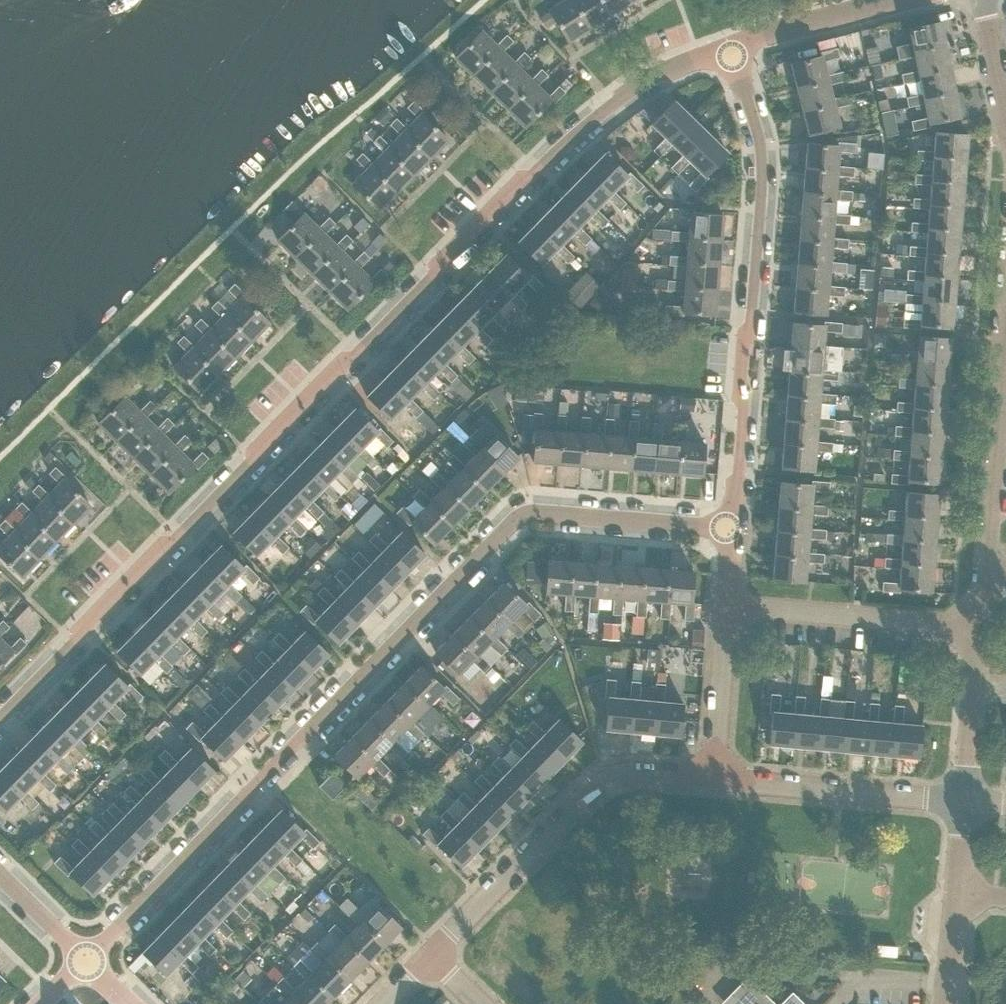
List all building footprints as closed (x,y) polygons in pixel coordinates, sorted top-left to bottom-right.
[(549,10),(549,11),(556,21),(569,42),(591,28),(573,0),(565,0),(549,10)] [(591,28),(611,15),(602,0),(573,0),(591,28)] [(611,15),(632,2),(631,0),(602,0),(611,15)] [(549,11),(539,18),(545,28),(556,21),(549,11)] [(913,47),(896,50),(898,60),(915,56),(914,52),(946,46),(941,21),(909,28),(913,47)] [(482,31),(455,58),(473,76),(500,49),(502,51),(513,41),(506,35),(496,45),(482,31)] [(833,38),(817,42),(820,52),(836,48),(833,38)] [(868,64),(880,62),(877,46),(865,48),(868,64)] [(918,71),(901,74),(903,83),(919,80),(919,76),(951,69),(946,46),(914,52),(915,56),(918,71)] [(795,83),(827,75),(823,61),(839,57),(837,48),(836,48),(820,52),(821,56),(790,63),(795,83)] [(500,49),(473,76),(491,93),(517,66),(520,68),(530,58),(524,52),(513,62),(502,51),(500,49)] [(856,68),(868,65),(864,49),(852,52),(856,68)] [(517,66),(491,93),(508,110),(535,83),(537,85),(547,75),(541,69),(531,79),(520,68),(517,66)] [(922,94),(906,97),(908,107),(924,103),(923,99),(955,93),(951,69),(919,76),(919,80),(922,94)] [(801,107),(832,99),(829,84),(845,80),(843,71),(827,75),(795,83),(801,107)] [(857,93),(871,90),(868,78),(854,81),(857,93)] [(535,83),(508,110),(526,127),(551,100),(554,103),(565,92),(558,86),(548,96),(537,85),(535,83)] [(927,118),(911,121),(913,130),(930,126),(929,123),(960,117),(955,93),(923,99),(924,103),(927,118)] [(642,109),(639,112),(651,123),(673,100),(667,94),(653,102),(642,109)] [(849,95),(832,99),(801,107),(808,135),(839,127),(835,108),(851,104),(849,95)] [(887,99),(877,101),(880,112),(890,109),(887,99)] [(673,100),(651,123),(665,137),(653,150),(660,157),(672,144),(669,141),(691,118),(673,100)] [(406,129),(403,132),(430,158),(448,140),(421,114),(424,112),(413,101),(407,107),(417,118),(406,129)] [(383,107),(374,117),(383,126),(393,116),(383,107)] [(389,146),(386,149),(413,175),(430,158),(403,132),(406,129),(396,118),(390,125),(400,135),(389,146)] [(691,118),(669,141),(672,144),(683,155),(671,167),(677,174),(690,161),(687,158),(709,135),(691,118)] [(896,125),(883,127),(885,137),(898,134),(896,125)] [(917,151),(916,160),(933,161),(933,157),(966,159),(968,135),(935,132),(934,152),(917,151)] [(709,135),(687,158),(690,161),(701,172),(688,185),(695,191),(708,178),(706,176),(728,153),(709,135)] [(372,163),(369,166),(396,193),(413,175),(386,149),(389,146),(379,136),(373,142),(383,152),(372,163)] [(806,143),(804,167),(837,170),(837,166),(838,151),(855,152),(856,143),(838,142),(838,145),(806,143)] [(366,170),(352,184),(379,211),(396,193),(369,166),(372,163),(362,153),(355,159),(366,170)] [(605,153),(588,171),(611,193),(613,191),(624,180),(637,192),(643,185),(630,172),(628,174),(605,153)] [(915,175),(914,184),(931,185),(931,181),(964,183),(966,159),(933,157),(933,161),(932,176),(915,175)] [(804,167),(803,191),(835,194),(835,190),(836,175),(853,176),(854,167),(837,166),(837,170),(804,167)] [(588,171),(570,188),(593,211),(596,208),(607,197),(619,210),(626,203),(613,191),(611,193),(588,171)] [(913,199),(912,208),(929,209),(929,205),(962,207),(964,183),(931,181),(931,185),(930,200),(913,199)] [(570,188),(553,206),(576,229),(578,226),(589,215),(602,227),(608,221),(596,208),(593,211),(570,188)] [(803,191),(801,215),(833,218),(833,214),(834,199),(851,200),(859,201),(860,192),(852,191),(835,190),(835,194),(803,191)] [(286,206),(282,210),(294,223),(304,213),(292,200),(286,206)] [(911,222),(910,232),(927,233),(927,229),(960,231),(962,207),(929,205),(929,209),(928,224),(911,222)] [(553,206),(535,224),(558,247),(561,244),(572,233),(593,254),(599,247),(578,226),(576,229),(553,206)] [(671,231),(670,240),(688,241),(688,238),(720,240),(723,215),(690,212),(689,232),(671,231)] [(294,223),(277,240),(295,258),(322,231),(325,234),(335,223),(329,217),(318,227),(304,213),(294,223)] [(801,215),(799,239),(831,242),(831,238),(833,223),(849,224),(865,226),(866,216),(850,215),(833,214),(833,218),(801,215)] [(362,217),(353,226),(359,233),(368,224),(362,217)] [(535,224),(518,242),(541,265),(555,251),(567,263),(574,256),(561,244),(558,247),(535,224)] [(909,246),(908,256),(925,257),(926,252),(958,255),(960,231),(927,229),(927,233),(926,248),(909,246)] [(322,231),(295,258),(312,275),(339,248),(342,251),(352,241),(346,234),(336,245),(325,234),(322,231)] [(379,233),(371,241),(378,249),(387,240),(379,233)] [(660,255),(660,264),(668,265),(686,266),(686,262),(719,265),(720,240),(688,238),(688,241),(687,257),(669,255),(660,255)] [(799,239),(797,263),(829,266),(829,262),(831,247),(847,248),(848,239),(831,238),(831,242),(799,239)] [(894,244),(894,253),(907,254),(908,245),(894,244)] [(339,248),(312,275),(330,292),(356,265),(359,268),(370,258),(363,251),(353,262),(342,251),(339,248)] [(907,270),(907,280),(923,281),(924,276),(956,279),(958,255),(926,252),(925,257),(924,272),(907,270)] [(507,253),(489,272),(511,294),(514,292),(525,281),(538,293),(544,286),(531,273),(528,276),(507,253)] [(356,265),(330,292),(347,310),(373,283),(376,286),(387,275),(394,267),(388,262),(381,269),(370,279),(359,268),(356,265)] [(655,279),(654,289),(666,290),(684,291),(684,287),(717,290),(719,265),(686,262),(686,266),(685,282),(667,280),(655,279)] [(797,263),(795,287),(827,290),(828,286),(829,271),(845,272),(846,263),(829,262),(829,266),(797,263)] [(880,266),(879,275),(892,277),(894,268),(880,266)] [(860,268),(858,288),(872,289),(874,270),(860,268)] [(621,269),(620,286),(636,286),(637,269),(621,269)] [(579,308),(601,286),(585,271),(564,293),(579,308)] [(489,272),(471,290),(494,312),(497,309),(508,298),(520,311),(527,304),(514,292),(511,294),(489,272)] [(905,294),(905,304),(921,305),(922,300),(954,303),(956,279),(924,276),(923,281),(922,296),(905,294)] [(227,311),(224,314),(251,340),(269,321),(242,296),(244,294),(233,283),(227,290),(238,300),(227,311)] [(795,287),(793,312),(826,314),(827,295),(844,296),(844,287),(828,286),(827,290),(795,287)] [(665,305),(664,314),(683,316),(683,313),(715,315),(717,290),(684,287),(684,291),(683,307),(665,305)] [(471,290),(454,307),(477,330),(479,327),(490,316),(503,328),(509,322),(497,309),(494,312),(471,290)] [(905,304),(903,327),(920,329),(921,325),(952,328),(954,303),(922,300),(921,305),(905,304)] [(210,328),(207,331),(234,358),(251,340),(224,314),(227,311),(216,301),(210,307),(221,317),(210,328)] [(877,301),(875,326),(885,327),(887,302),(877,301)] [(454,307),(437,325),(459,347),(462,345),(473,334),(485,346),(492,339),(479,327),(477,330),(454,307)] [(193,346),(190,349),(218,375),(234,358),(207,331),(210,328),(200,318),(193,325),(204,335),(193,346)] [(792,322),(790,347),(823,350),(823,345),(824,331),(841,332),(842,323),(824,321),(824,325),(792,322)] [(850,323),(849,334),(860,335),(860,324),(850,323)] [(437,325),(419,343),(442,365),(444,362),(455,351),(468,364),(474,357),(462,345),(459,347),(437,325)] [(187,352),(173,367),(200,393),(218,375),(190,349),(193,346),(183,336),(177,342),(187,352)] [(901,354),(900,363),(916,365),(917,360),(949,363),(951,338),(919,336),(917,355),(901,354)] [(419,343),(402,360),(424,383),(427,380),(438,369),(451,381),(457,375),(444,362),(442,365),(419,343)] [(790,347),(788,371),(821,374),(821,369),(822,355),(839,356),(840,347),(823,345),(823,350),(790,347)] [(891,353),(890,362),(900,363),(901,354),(891,353)] [(402,360),(384,378),(407,400),(410,398),(420,387),(433,399),(440,392),(427,380),(424,383),(402,360)] [(899,378),(898,387),(915,389),(915,384),(947,387),(949,363),(917,360),(916,365),(915,379),(899,378)] [(788,371),(786,395),(819,398),(819,393),(820,379),(837,380),(838,371),(821,369),(821,374),(788,371)] [(384,378),(366,396),(389,419),(403,404),(416,417),(422,410),(410,398),(407,400),(384,378)] [(897,402),(896,411),(913,412),(913,408),(946,410),(947,387),(915,384),(915,389),(913,403),(897,402)] [(514,387),(513,401),(528,402),(529,388),(514,387)] [(786,395),(785,419),(817,422),(817,417),(818,403),(835,404),(836,395),(819,393),(819,398),(786,395)] [(125,396),(98,423),(116,441),(143,414),(146,417),(156,406),(150,400),(139,411),(125,396)] [(680,397),(679,407),(686,407),(687,398),(680,397)] [(557,414),(556,431),(560,431),(558,451),(557,464),(581,466),(584,433),(580,433),(565,432),(566,415),(567,404),(558,403),(557,414)] [(608,403),(607,417),(618,418),(619,404),(608,403)] [(853,405),(852,415),(863,417),(864,406),(853,405)] [(355,408),(337,426),(360,449),(363,446),(374,435),(386,447),(393,441),(379,428),(377,430),(355,408)] [(895,426),(894,435),(911,436),(912,436),(912,432),(944,435),(946,410),(913,408),(913,412),(912,427),(895,426)] [(631,409),(630,418),(639,419),(639,409),(631,409)] [(522,414),(521,429),(523,429),(525,429),(526,430),(525,442),(529,442),(534,443),(533,462),(557,464),(558,451),(560,431),(556,431),(541,430),(543,413),(533,412),(533,415),(522,414)] [(143,414),(116,441),(133,458),(160,431),(163,434),(173,424),(167,417),(157,428),(146,417),(143,414)] [(581,416),(580,433),(584,433),(581,466),(605,468),(608,435),(604,435),(589,434),(590,417),(581,416)] [(785,419),(783,443),(815,446),(815,441),(817,427),(833,428),(834,419),(817,417),(817,422),(785,419)] [(605,418),(604,435),(608,435),(605,468),(629,470),(632,437),(628,437),(613,436),(614,419),(605,418)] [(453,420),(446,427),(463,443),(466,440),(469,436),(453,420)] [(629,420),(628,437),(632,437),(629,470),(653,472),(656,439),(651,439),(637,438),(638,421),(629,420)] [(653,422),(651,439),(656,439),(653,472),(677,474),(680,441),(675,441),(661,440),(662,423),(653,422)] [(677,424),(675,441),(680,441),(677,474),(702,476),(704,443),(685,442),(686,425),(677,424)] [(337,426),(320,444),(343,466),(345,464),(356,453),(369,465),(376,458),(363,446),(360,449),(337,426)] [(160,431),(133,458),(151,475),(177,448),(180,451),(191,441),(184,435),(174,445),(163,434),(160,431)] [(893,450),(892,459),(909,460),(910,460),(910,456),(942,459),(944,435),(912,432),(912,436),(911,436),(910,451),(893,450)] [(466,440),(463,443),(475,455),(478,452),(501,474),(518,457),(495,434),(481,448),(469,436),(466,440)] [(213,453),(222,444),(215,437),(206,446),(213,453)] [(783,443),(781,468),(813,470),(815,451),(831,452),(832,443),(815,441),(815,446),(783,443)] [(320,444),(303,462),(326,484),(328,482),(340,493),(351,482),(352,483),(357,477),(358,476),(345,464),(343,466),(320,444)] [(177,448),(151,475),(168,493),(195,466),(197,469),(208,458),(202,452),(191,462),(180,451),(177,448)] [(876,448),(875,456),(890,458),(891,449),(876,448)] [(48,451),(43,457),(48,462),(54,456),(48,451)] [(453,454),(446,460),(458,472),(461,469),(485,492),(501,474),(478,452),(475,455),(465,465),(453,454)] [(891,473),(890,483),(908,484),(908,481),(940,483),(942,459),(910,456),(910,460),(909,460),(908,475),(891,473)] [(303,462),(285,479),(308,502),(311,499),(322,488),(334,501),(341,494),(340,493),(328,482),(326,484),(303,462)] [(49,495),(46,498),(73,524),(90,506),(64,480),(66,477),(55,467),(49,473),(60,483),(49,495)] [(436,471),(429,478),(441,489),(444,486),(468,509),(485,492),(461,469),(458,472),(448,483),(436,471)] [(366,471),(360,477),(374,491),(380,485),(366,471)] [(29,476),(24,482),(32,491),(43,501),(32,512),(29,515),(56,541),(73,524),(46,498),(49,495),(29,476)] [(357,477),(352,483),(358,489),(363,483),(357,477)] [(285,479),(268,497),(291,520),(293,517),(304,506),(317,518),(323,512),(311,499),(308,502),(285,479)] [(780,482),(778,506),(810,509),(811,505),(812,490),(829,491),(829,482),(812,481),(811,484),(780,482)] [(419,488),(413,495),(424,506),(427,503),(451,526),(468,509),(444,486),(441,489),(431,500),(419,488)] [(888,510),(887,519),(904,521),(904,516),(937,519),(939,494),(906,492),(905,511),(888,510)] [(268,497),(251,515),(273,537),(276,535),(287,524),(299,536),(306,529),(293,517),(291,520),(268,497)] [(15,530),(12,533),(39,559),(56,541),(29,515),(32,512),(21,502),(15,508),(26,518),(15,530)] [(402,505),(396,512),(408,524),(411,522),(434,544),(451,526),(427,503),(424,506),(414,517),(402,505)] [(778,506),(776,530),(808,533),(809,529),(810,514),(827,515),(827,506),(811,505),(810,509),(778,506)] [(366,511),(353,524),(363,533),(375,520),(366,511)] [(323,512),(317,518),(324,525),(330,519),(323,512)] [(9,536),(0,545),(0,556),(22,577),(39,559),(12,533),(15,530),(4,520),(0,515),(0,527),(9,536)] [(251,515),(232,533),(255,556),(270,541),(282,554),(289,547),(276,535),(273,537),(251,515)] [(866,532),(865,542),(886,543),(902,545),(903,540),(935,543),(937,519),(904,516),(904,521),(903,535),(886,534),(866,532)] [(776,530),(774,554),(807,557),(807,553),(808,538),(825,539),(832,539),(832,531),(809,529),(808,533),(776,530)] [(375,533),(369,540),(381,552),(384,549),(407,571),(425,553),(402,531),(388,545),(375,533)] [(311,535),(304,541),(315,552),(321,546),(311,535)] [(873,557),(872,566),(884,567),(900,569),(901,564),(933,567),(935,543),(903,540),(902,545),(901,559),(884,558),(873,557)] [(221,545),(203,563),(226,586),(229,583),(240,571),(253,584),(259,577),(246,564),(244,566),(221,545)] [(358,551),(351,558),(364,570),(367,567),(390,589),(407,571),(384,549),(381,552),(371,563),(358,551)] [(774,554),(772,579),(805,581),(806,562),(823,563),(823,562),(829,563),(830,555),(824,554),(807,553),(807,557),(774,554)] [(548,560),(546,592),(565,594),(564,610),(573,611),(574,594),(570,594),(573,562),(548,560)] [(573,562),(570,594),(574,594),(589,596),(588,612),(587,629),(596,630),(597,613),(598,596),(594,596),(597,564),(573,562)] [(203,563),(186,581),(209,603),(212,600),(223,589),(236,602),(249,615),(256,609),(242,595),(229,583),(226,586),(203,563)] [(597,564),(594,596),(598,596),(613,597),(612,614),(621,615),(622,598),(618,598),(621,565),(597,564)] [(883,582),(882,591),(899,593),(900,589),(931,591),(933,567),(901,564),(900,569),(899,583),(883,582)] [(621,565),(618,598),(622,598),(637,599),(636,616),(645,617),(646,600),(642,600),(645,567),(621,565)] [(341,569),(334,575),(347,588),(350,585),(373,607),(390,589),(367,567),(364,570),(353,581),(341,569)] [(645,567),(642,600),(646,600),(661,601),(660,618),(669,619),(670,602),(666,602),(669,569),(645,567)] [(669,569),(666,602),(670,602),(685,603),(684,620),(693,621),(694,603),(691,603),(693,571),(669,569)] [(316,580),(310,586),(317,593),(330,605),(333,602),(356,625),(373,607),(350,585),(347,588),(336,599),(323,586),(323,587),(316,580)] [(880,591),(880,580),(871,580),(871,591),(880,591)] [(186,581),(169,598),(192,621),(195,618),(206,607),(218,619),(225,613),(212,600),(209,603),(186,581)] [(503,582),(486,600),(509,623),(512,620),(522,609),(534,621),(541,614),(528,602),(526,604),(503,582)] [(169,598),(151,616),(174,639),(176,637),(177,636),(188,625),(201,637),(207,630),(195,618),(192,621),(169,598)] [(486,600),(469,617),(492,640),(495,637),(505,626),(517,638),(524,631),(512,620),(509,623),(486,600)] [(306,604),(300,611),(313,624),(315,622),(337,644),(356,625),(333,602),(330,605),(319,617),(306,604)] [(151,616),(134,634),(157,656),(160,653),(171,664),(172,665),(182,654),(183,655),(184,654),(190,660),(195,654),(196,654),(190,648),(177,636),(176,637),(174,639),(151,616)] [(469,617),(452,634),(475,657),(478,654),(489,643),(501,655),(507,648),(495,637),(492,640),(469,617)] [(9,626),(3,620),(0,623),(0,635),(9,626)] [(602,623),(601,639),(619,640),(620,624),(602,623)] [(701,644),(702,626),(688,625),(687,643),(701,644)] [(279,632),(272,639),(285,651),(288,648),(311,671),(328,653),(305,630),(291,645),(279,632)] [(548,633),(538,643),(546,651),(556,641),(548,633)] [(134,634),(116,652),(139,674),(154,660),(166,672),(173,666),(172,665),(171,664),(160,653),(157,656),(134,634)] [(452,634),(435,651),(458,674),(472,660),(484,672),(490,666),(478,654),(475,657),(452,634)] [(13,652),(16,654),(26,643),(20,637),(10,648),(0,638),(0,665),(13,652)] [(261,650),(255,657),(268,669),(270,666),(294,689),(311,671),(288,648),(285,651),(274,662),(261,650)] [(227,651),(221,658),(238,674),(250,687),(253,684),(276,706),(294,689),(270,666),(268,669),(257,680),(244,668),(244,667),(227,651)] [(529,654),(522,661),(529,668),(536,661),(529,654)] [(105,663),(87,682),(110,705),(113,702),(124,690),(136,703),(143,696),(130,683),(127,685),(105,663)] [(421,666),(403,684),(427,707),(429,704),(440,693),(453,705),(459,699),(446,685),(444,688),(421,666)] [(491,667),(484,674),(493,682),(499,676),(491,667)] [(606,679),(604,698),(607,698),(605,729),(630,731),(633,699),(629,699),(614,698),(615,680),(606,679)] [(561,702),(570,698),(564,681),(555,684),(561,702)] [(631,681),(629,699),(633,699),(630,731),(655,734),(658,701),(654,701),(655,688),(640,686),(640,682),(631,681)] [(87,682),(70,700),(93,722),(96,719),(106,708),(119,720),(125,714),(113,702),(110,705),(87,682)] [(227,686),(220,692),(233,705),(236,702),(259,724),(276,706),(253,684),(250,687),(239,698),(227,686)] [(403,684),(386,702),(409,724),(412,722),(425,734),(432,726),(435,723),(442,716),(439,713),(429,704),(427,707),(403,684)] [(655,688),(654,701),(658,701),(655,734),(680,736),(683,704),(663,702),(665,684),(655,684),(655,688)] [(845,700),(843,718),(847,718),(844,750),(869,753),(872,721),(868,720),(853,719),(854,701),(856,685),(846,684),(845,700)] [(491,709),(500,700),(494,695),(496,693),(489,687),(483,693),(489,699),(485,704),(491,709)] [(821,690),(820,698),(830,699),(831,699),(831,691),(821,690)] [(772,712),(769,743),(795,746),(798,714),(794,713),(779,712),(780,694),(771,693),(769,712),(772,712)] [(796,696),(794,713),(798,714),(795,746),(820,748),(823,716),(819,716),(803,714),(805,697),(796,696)] [(820,698),(819,716),(823,716),(820,748),(844,750),(847,718),(843,718),(845,700),(831,699),(830,699),(820,698)] [(70,700),(52,717),(75,740),(78,737),(89,726),(101,738),(108,732),(96,719),(93,722),(70,700)] [(209,703),(203,710),(216,722),(218,719),(242,742),(259,724),(236,702),(233,705),(222,716),(209,703)] [(386,702),(369,720),(392,742),(394,739),(405,728),(418,741),(425,734),(412,722),(409,724),(386,702)] [(870,703),(868,720),(872,721),(869,753),(894,755),(897,723),(893,723),(877,721),(879,703),(870,703)] [(894,705),(893,723),(897,723),(894,755),(919,757),(922,725),(902,723),(904,706),(894,705)] [(52,717),(35,735),(58,758),(61,755),(73,767),(84,756),(88,760),(94,753),(90,750),(91,749),(78,737),(75,740),(52,717)] [(192,721),(186,728),(199,741),(201,739),(223,760),(242,742),(218,719),(216,722),(205,733),(192,721)] [(532,720),(526,727),(538,739),(541,737),(564,759),(582,741),(559,719),(545,733),(532,720)] [(369,720),(351,737),(375,760),(377,757),(388,746),(401,758),(407,752),(394,739),(392,742),(369,720)] [(35,735),(17,753),(40,775),(42,774),(43,772),(54,761),(67,774),(73,767),(61,755),(58,758),(35,735)] [(351,737),(334,756),(357,778),(371,764),(383,776),(391,784),(397,777),(390,770),(377,757),(375,760),(351,737)] [(515,738),(508,745),(521,757),(524,754),(547,777),(564,759),(541,737),(538,739),(528,751),(515,738)] [(159,743),(153,750),(158,756),(165,749),(159,743)] [(165,749),(158,756),(171,768),(174,765),(197,787),(214,770),(191,747),(177,762),(165,749)] [(0,770),(0,771),(23,793),(26,790),(37,779),(44,786),(44,787),(49,791),(56,785),(43,772),(42,774),(40,775),(17,753),(0,770)] [(498,756),(491,763),(504,775),(506,772),(530,795),(547,777),(524,754),(521,757),(510,768),(498,756)] [(147,767),(141,774),(153,786),(156,783),(179,805),(197,787),(174,765),(171,768),(160,779),(147,767)] [(5,811),(19,797),(32,809),(38,815),(44,808),(38,802),(26,790),(23,793),(0,771),(0,806),(5,811)] [(332,799),(345,785),(332,772),(318,786),(332,799)] [(480,774),(474,781),(486,793),(489,790),(512,813),(530,795),(506,772),(504,775),(493,786),(480,774)] [(130,785),(123,791),(136,804),(139,801),(162,823),(179,805),(156,783),(153,786),(143,797),(130,785)] [(371,810),(379,802),(363,786),(355,794),(371,810)] [(463,792),(456,798),(469,811),(472,808),(495,831),(512,813),(489,790),(486,793),(475,804),(463,792)] [(445,810),(439,816),(451,829),(454,826),(477,848),(495,831),(472,808),(469,811),(456,798),(445,810)] [(113,802),(106,809),(119,821),(122,818),(145,841),(162,823),(139,801),(136,804),(125,815),(113,802)] [(282,809),(264,827),(287,850),(290,847),(301,836),(313,848),(320,841),(306,828),(304,830),(282,809)] [(95,820),(89,827),(101,839),(104,836),(127,859),(145,841),(122,818),(119,821),(108,833),(95,820)] [(428,827),(422,834),(435,847),(437,845),(460,867),(477,848),(454,826),(451,829),(441,839),(428,827)] [(264,827),(247,845),(270,867),(273,865),(283,854),(296,866),(296,867),(306,876),(312,870),(309,867),(302,860),(303,859),(290,847),(287,850),(264,827)] [(78,838),(71,845),(84,857),(87,854),(110,876),(127,859),(104,836),(101,839),(90,850),(78,838)] [(247,845),(229,863),(253,885),(255,883),(266,871),(279,884),(285,877),(273,865),(270,867),(247,845)] [(60,856),(54,863),(67,875),(69,873),(92,895),(110,876),(87,854),(84,857),(73,868),(60,856)] [(229,863),(212,881),(235,903),(238,901),(249,889),(262,902),(268,895),(255,883),(253,885),(229,863)] [(212,881),(195,899),(218,921),(221,919),(231,907),(244,920),(251,913),(238,901),(235,903),(212,881)] [(346,897),(338,906),(345,913),(358,925),(360,922),(383,945),(401,927),(392,917),(378,904),(371,897),(359,909),(346,897)] [(195,899),(177,916),(201,939),(203,936),(214,925),(227,937),(233,931),(221,919),(218,921),(195,899)] [(293,901),(285,909),(290,914),(298,905),(293,901)] [(177,916),(160,934),(183,957),(186,954),(197,943),(209,955),(216,949),(203,936),(201,939),(177,916)] [(334,924),(328,930),(340,943),(343,940),(366,963),(383,945),(360,922),(358,925),(347,936),(334,924)] [(160,934),(142,953),(148,958),(166,975),(179,961),(192,973),(192,974),(200,982),(207,976),(198,967),(199,966),(186,954),(183,957),(160,934)] [(317,942),(310,948),(323,961),(326,958),(341,973),(349,980),(366,963),(343,940),(340,943),(330,954),(317,942)] [(303,941),(285,959),(293,966),(306,978),(308,976),(331,998),(349,980),(341,973),(326,958),(323,961),(310,948),(310,947),(303,941)] [(728,966),(746,968),(747,958),(729,956),(728,966)] [(276,984),(288,996),(291,994),(302,1003),(326,1003),(331,998),(308,976),(306,978),(295,990),(282,977),(276,984)] [(747,976),(730,994),(739,1003),(776,1003),(747,976)] [(258,1002),(261,1003),(302,1003),(291,994),(288,996),(276,984),(270,989),(265,995),(258,1002)] [(791,992),(779,1003),(804,1003),(791,992)]
